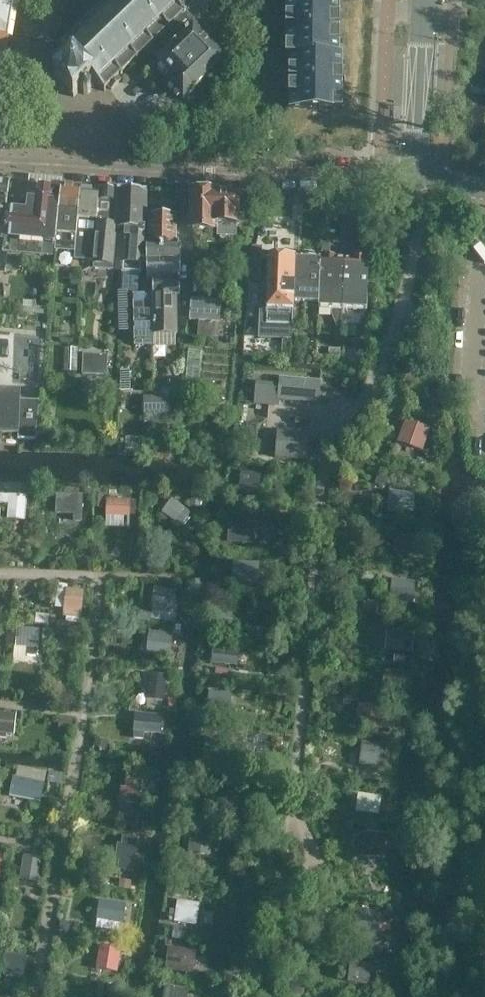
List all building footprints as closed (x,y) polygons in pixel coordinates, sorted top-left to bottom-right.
[(3,71),(15,0),(0,0),(0,70),(3,71)] [(158,38),(167,29),(169,30),(170,29),(169,27),(183,14),(184,15),(186,13),(184,12),(176,3),(173,0),(109,0),(110,1),(96,15),(95,14),(93,15),(94,16),(80,30),(79,29),(77,30),(78,32),(64,46),(62,45),(61,46),(62,47),(54,55),(65,67),(54,77),(74,97),(80,91),(84,95),(88,95),(91,92),(91,88),(98,85),(105,91),(106,90),(105,89),(108,86),(112,90),(121,81),(117,77),(120,74),(121,76),(123,74),(121,73),(136,59),(137,61),(138,59),(137,58),(151,44),(153,45),(154,44),(153,42),(158,38)] [(196,0),(179,0),(176,3),(184,12),(196,0)] [(286,56),(289,56),(289,110),(343,110),(343,54),(340,54),(340,39),(340,0),(286,0),(286,56)] [(225,61),(194,29),(198,26),(186,13),(184,15),(183,14),(169,27),(170,29),(169,30),(167,29),(158,38),(163,44),(168,41),(174,47),(158,63),(174,80),(169,85),(184,100),(225,61)] [(29,52),(31,42),(14,38),(11,49),(29,52)] [(5,228),(10,181),(0,180),(0,231),(4,232),(5,228)] [(75,257),(78,220),(81,187),(61,186),(61,190),(58,218),(69,219),(68,231),(71,232),(71,242),(67,241),(66,256),(75,257)] [(57,233),(58,218),(61,190),(28,187),(24,230),(5,228),(4,232),(2,252),(41,256),(43,237),(48,238),(49,232),(57,233)] [(94,262),(99,189),(81,187),(78,220),(87,221),(84,261),(94,262)] [(116,234),(116,226),(118,190),(99,189),(94,262),(94,265),(113,266),(116,234)] [(146,228),(146,192),(147,192),(147,191),(146,191),(119,190),(119,189),(118,189),(118,190),(116,226),(127,227),(145,228),(146,228)] [(248,220),(249,213),(243,213),(243,210),(237,210),(237,196),(213,196),(213,194),(210,194),(206,190),(200,190),(196,194),(193,194),(192,231),(213,231),(213,229),(218,230),(218,236),(236,236),(236,225),(237,225),(237,220),(248,220)] [(176,242),(176,215),(150,215),(150,243),(148,243),(148,261),(180,261),(179,242),(176,242)] [(142,264),(145,233),(127,232),(126,232),(122,270),(141,272),(142,264)] [(343,310),(345,260),(335,259),(333,256),(326,256),(324,259),(321,258),(321,261),(319,295),(332,295),(332,309),(343,310)] [(292,327),(295,260),(286,260),(283,257),(276,257),(273,259),(269,259),(267,310),(278,311),(276,350),(291,351),(292,340),(292,327)] [(368,297),(369,261),(366,261),(364,258),(356,257),(354,260),(345,260),(343,310),(354,310),(355,296),(368,297)] [(319,306),(319,295),(321,261),(295,260),(292,327),(298,327),(304,328),(306,306),(319,306)] [(180,279),(180,261),(148,261),(149,280),(152,280),(180,279)] [(261,283),(261,263),(251,263),(251,283),(261,283)] [(138,292),(138,274),(141,272),(122,270),(122,292),(128,292),(138,292)] [(179,296),(180,279),(152,280),(152,296),(171,295),(179,296)] [(175,334),(175,312),(171,312),(171,295),(152,296),(153,334),(175,334)] [(154,346),(153,334),(152,296),(135,296),(136,347),(154,346)] [(220,323),(221,301),(191,299),(189,321),(199,322),(220,323)] [(218,338),(220,323),(199,322),(198,337),(218,338)] [(366,362),(367,347),(343,346),(342,361),(366,362)] [(85,351),(84,373),(110,373),(110,352),(85,351)] [(110,374),(85,375),(86,390),(110,389),(110,374)] [(319,403),(321,382),(280,379),(279,385),(256,383),(254,405),(279,407),(280,399),(319,403)] [(20,390),(0,390),(0,440),(18,440),(20,390)] [(431,430),(405,421),(397,444),(423,453),(431,430)] [(308,434),(278,432),(276,458),(306,460),(308,434)] [(429,462),(418,458),(415,467),(425,471),(429,462)] [(261,475),(240,473),(238,495),(259,497),(261,475)] [(387,476),(378,474),(375,486),(384,489),(387,476)] [(414,494),(388,492),(387,513),(413,515),(414,494)] [(202,496),(192,494),(190,508),(201,510),(202,496)] [(103,509),(103,495),(95,495),(95,508),(103,509)] [(6,521),(24,522),(26,498),(0,496),(0,506),(8,507),(6,521)] [(83,497),(56,496),(55,516),(73,517),(73,523),(82,523),(83,497)] [(191,514),(171,500),(161,514),(173,523),(171,526),(178,532),(180,528),(183,530),(190,519),(188,518),(191,514)] [(136,502),(106,501),(106,528),(123,529),(124,518),(136,519),(136,502)] [(228,524),(227,544),(254,545),(255,526),(248,525),(248,519),(237,518),(236,525),(228,524)] [(419,537),(395,535),(394,556),(418,557),(419,537)] [(422,561),(409,560),(408,570),(421,571),(422,561)] [(260,565),(233,564),(232,585),(259,586),(260,565)] [(230,581),(220,581),(220,590),(230,590),(230,581)] [(416,583),(391,581),(389,603),(414,605),(416,583)] [(84,592),(67,591),(68,586),(58,585),(58,593),(56,593),(55,609),(63,610),(62,618),(66,618),(66,624),(79,625),(80,620),(81,620),(84,592)] [(176,592),(154,589),(151,611),(153,611),(151,621),(175,624),(176,615),(177,616),(179,604),(175,603),(176,592)] [(377,616),(378,606),(363,604),(362,614),(377,616)] [(243,612),(223,610),(221,630),(241,632),(243,612)] [(151,623),(152,614),(139,612),(138,621),(151,623)] [(48,626),(49,616),(36,615),(35,625),(48,626)] [(81,631),(56,628),(55,643),(58,643),(57,652),(74,654),(75,644),(79,645),(81,631)] [(37,657),(39,632),(17,630),(16,648),(14,648),(13,665),(25,666),(26,656),(37,657)] [(173,636),(149,632),(148,634),(143,634),(140,653),(146,654),(146,656),(170,659),(173,636)] [(415,634),(387,632),(385,652),(413,655),(415,634)] [(239,650),(213,648),(211,665),(237,668),(239,650)] [(404,657),(394,656),(394,665),(403,666),(404,657)] [(418,687),(420,674),(384,670),(382,691),(411,694),(412,687),(418,687)] [(167,677),(149,675),(146,701),(147,701),(146,709),(162,711),(163,704),(164,704),(167,677)] [(235,696),(209,692),(206,716),(232,719),(235,696)] [(386,708),(359,705),(360,698),(333,695),(333,702),(337,702),(336,716),(358,718),(357,730),(384,733),(386,708)] [(177,701),(168,700),(167,712),(177,712),(177,701)] [(0,714),(0,736),(14,738),(16,716),(0,714)] [(162,717),(135,715),(133,734),(161,737),(162,717)] [(59,721),(58,730),(72,731),(73,722),(59,721)] [(205,728),(190,726),(189,736),(203,738),(205,728)] [(203,764),(230,767),(233,743),(206,740),(203,764)] [(108,743),(95,741),(94,749),(107,751),(108,743)] [(386,747),(361,744),(358,768),(383,770),(386,747)] [(15,778),(13,778),(9,798),(41,805),(48,773),(18,767),(15,778)] [(64,776),(50,773),(48,783),(61,786),(64,776)] [(142,783),(126,781),(124,790),(120,790),(118,805),(143,808),(145,796),(154,797),(156,776),(143,774),(142,783)] [(382,799),(358,795),(355,814),(379,817),(382,799)] [(141,834),(143,819),(132,818),(131,832),(141,834)] [(187,855),(210,858),(214,832),(191,828),(187,855)] [(386,836),(361,835),(360,859),(385,860),(386,836)] [(133,874),(138,840),(122,838),(121,846),(117,846),(115,860),(108,859),(106,876),(119,878),(120,872),(133,874)] [(23,857),(19,882),(42,886),(45,861),(23,857)] [(132,882),(119,880),(118,889),(131,890),(132,882)] [(126,905),(99,901),(96,922),(97,922),(95,930),(119,933),(120,925),(123,926),(126,905)] [(199,906),(177,903),(174,924),(196,927),(199,906)] [(381,917),(356,913),(352,939),(377,943),(381,917)] [(70,924),(60,922),(59,931),(68,933),(70,924)] [(182,929),(173,927),(171,940),(180,941),(182,929)] [(376,948),(376,946),(364,944),(363,950),(375,952),(374,953),(382,954),(383,949),(376,948)] [(118,974),(121,950),(99,947),(96,970),(118,974)] [(196,953),(168,949),(165,972),(193,976),(196,953)] [(3,954),(0,968),(0,976),(6,977),(5,985),(21,988),(26,959),(3,954)] [(372,965),(350,962),(347,984),(369,987),(372,965)] [(122,987),(108,986),(106,995),(121,996),(122,987)] [(162,996),(188,996),(189,991),(163,987),(162,996)]
